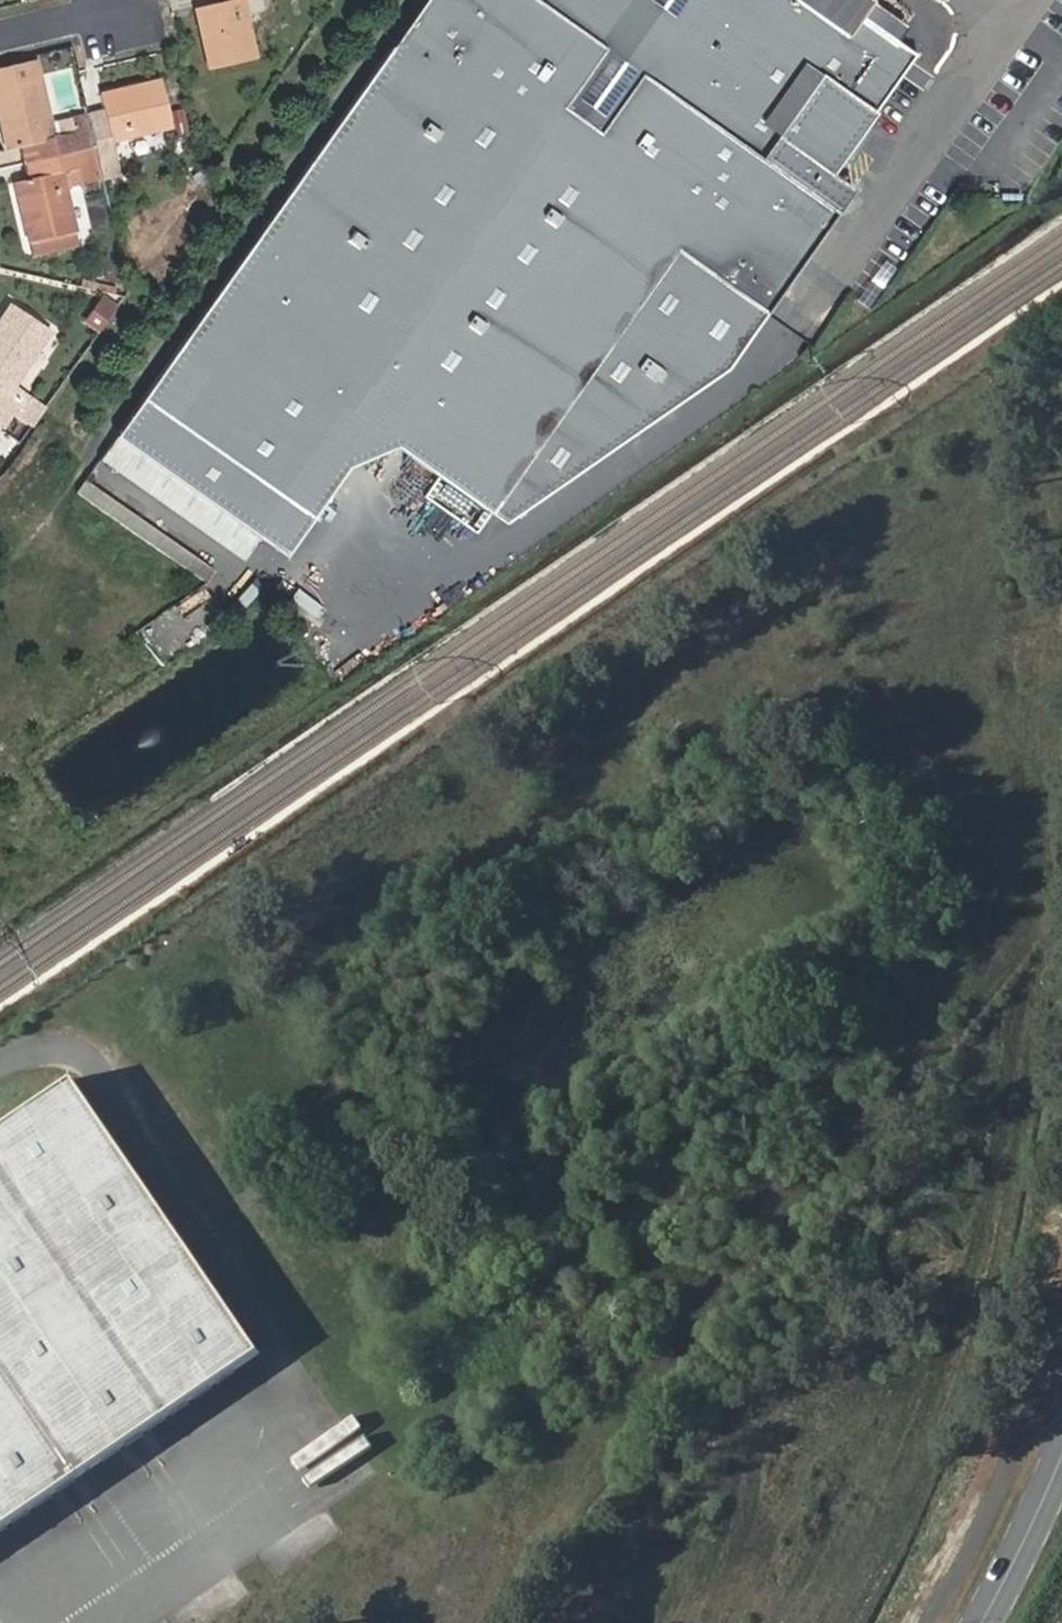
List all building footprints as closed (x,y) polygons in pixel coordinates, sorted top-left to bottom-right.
[(836,172),(920,52),(865,12),(875,0),(830,0),(829,2),(826,0),(430,0),(120,437),(264,540),(354,413),(402,448),(442,477),(428,496),(480,533),(501,504),(519,516),(727,374),(791,284),(783,278),(794,263),(802,268),(859,188),(836,172)] [(256,56),(244,0),(226,0),(197,7),(210,67),(256,56)] [(55,136),(36,60),(0,68),(0,111),(8,146),(23,143),(32,141),(35,160),(92,147),(85,116),(74,118),(77,131),(55,136)] [(113,140),(172,126),(168,111),(161,79),(102,93),(105,111),(90,115),(97,146),(105,177),(120,174),(113,140)] [(175,138),(192,133),(185,106),(168,111),(172,126),(175,138)] [(32,141),(23,143),(27,161),(35,160),(32,141)] [(30,241),(77,231),(66,185),(99,176),(92,147),(35,160),(38,177),(31,179),(17,182),(30,241)] [(31,179),(38,177),(35,160),(27,161),(31,179)] [(30,241),(33,257),(80,245),(77,231),(30,241)] [(791,284),(802,268),(794,263),(783,278),(791,284)] [(113,317),(117,312),(103,303),(100,308),(113,317)] [(17,383),(52,331),(11,304),(0,320),(0,404),(14,413),(32,425),(48,404),(29,391),(23,399),(11,390),(17,383)] [(88,325),(100,334),(113,317),(100,308),(88,325)] [(29,391),(17,383),(11,390),(23,399),(29,391)] [(5,426),(14,413),(0,404),(0,423),(5,426)] [(264,540),(286,556),(357,456),(402,448),(354,413),(264,540)] [(249,562),(264,540),(120,437),(104,460),(249,562)] [(259,1352),(73,1080),(0,1130),(0,1529),(259,1352)]
